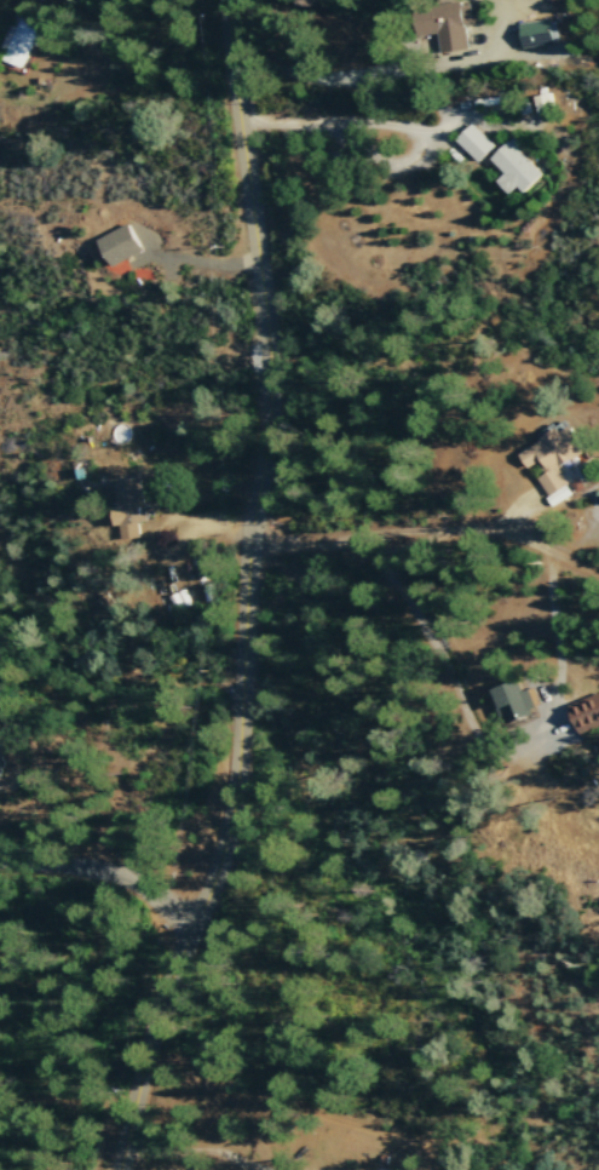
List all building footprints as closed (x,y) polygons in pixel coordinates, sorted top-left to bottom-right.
[(440,55),(468,50),(464,26),(472,25),(469,2),(413,11),(417,38),(437,35),(440,55)] [(2,63),(26,71),(39,32),(37,32),(40,22),(18,14),(5,52),(2,63)] [(525,49),(554,44),(550,19),(520,24),(525,49)] [(476,164),(492,148),(470,126),(454,141),(476,164)] [(522,194),(540,177),(508,142),(488,160),(503,176),(497,182),(510,195),(517,188),(522,194)] [(113,268),(143,251),(127,224),(98,240),(113,268)] [(558,469),(587,453),(574,428),(561,434),(560,432),(519,453),(528,470),(539,464),(545,476),(537,480),(551,507),(572,495),(558,469)] [(143,481),(115,484),(121,541),(137,539),(136,524),(148,522),(143,481)] [(534,689),(523,692),(520,684),(497,690),(502,709),(499,710),(503,724),(541,714),(534,689)] [(580,735),(598,728),(598,694),(570,705),(580,735)]
